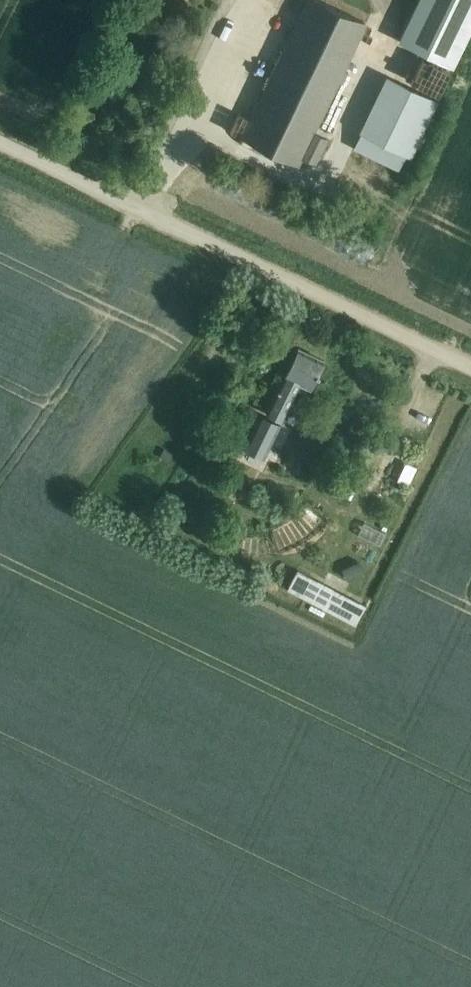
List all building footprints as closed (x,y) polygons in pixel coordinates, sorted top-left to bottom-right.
[(327,139),(312,132),(365,22),(320,0),(309,0),(242,139),(296,165),(300,156),(316,163),(327,139)] [(470,25),(470,0),(417,0),(399,38),(453,63),(470,25)] [(387,75),(353,147),(399,169),(433,97),(387,75)] [(309,390),(324,360),(298,347),(275,394),(265,413),(281,421),(291,401),(299,385),(309,390)] [(265,458),(281,426),(259,415),(243,447),(265,458)] [(165,450),(160,456),(168,461),(172,454),(165,450)] [(406,462),(398,481),(409,486),(417,468),(406,462)] [(334,567),(337,578),(354,573),(351,562),(334,567)] [(366,605),(298,570),(288,588),(356,624),(366,605)]
